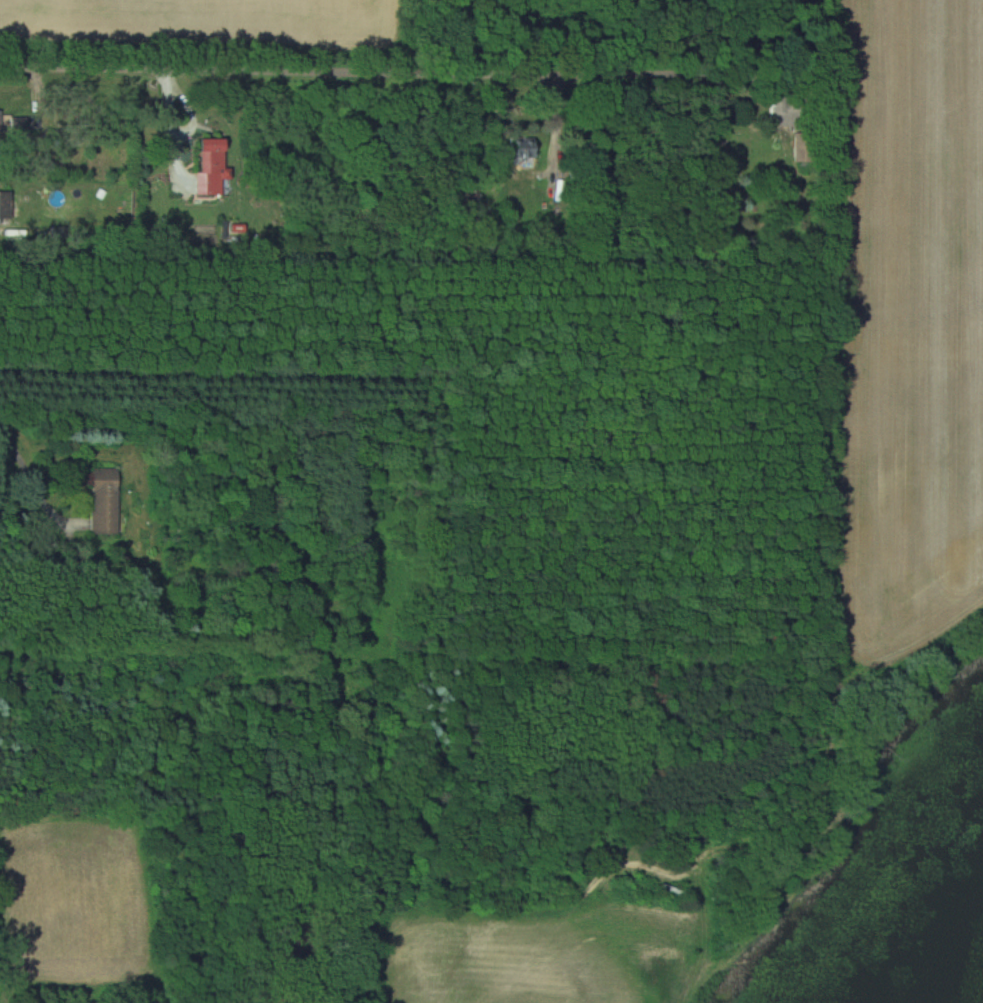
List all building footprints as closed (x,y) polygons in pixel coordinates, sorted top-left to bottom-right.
[(536,158),(536,137),(511,137),(511,158),(536,158)] [(200,195),(224,195),(224,138),(200,138),(200,195)] [(0,217),(11,217),(11,192),(0,192),(0,223),(0,217)] [(93,534),(118,534),(118,469),(93,469),(93,534)] [(154,614),(154,594),(143,594),(143,614),(154,614)]
